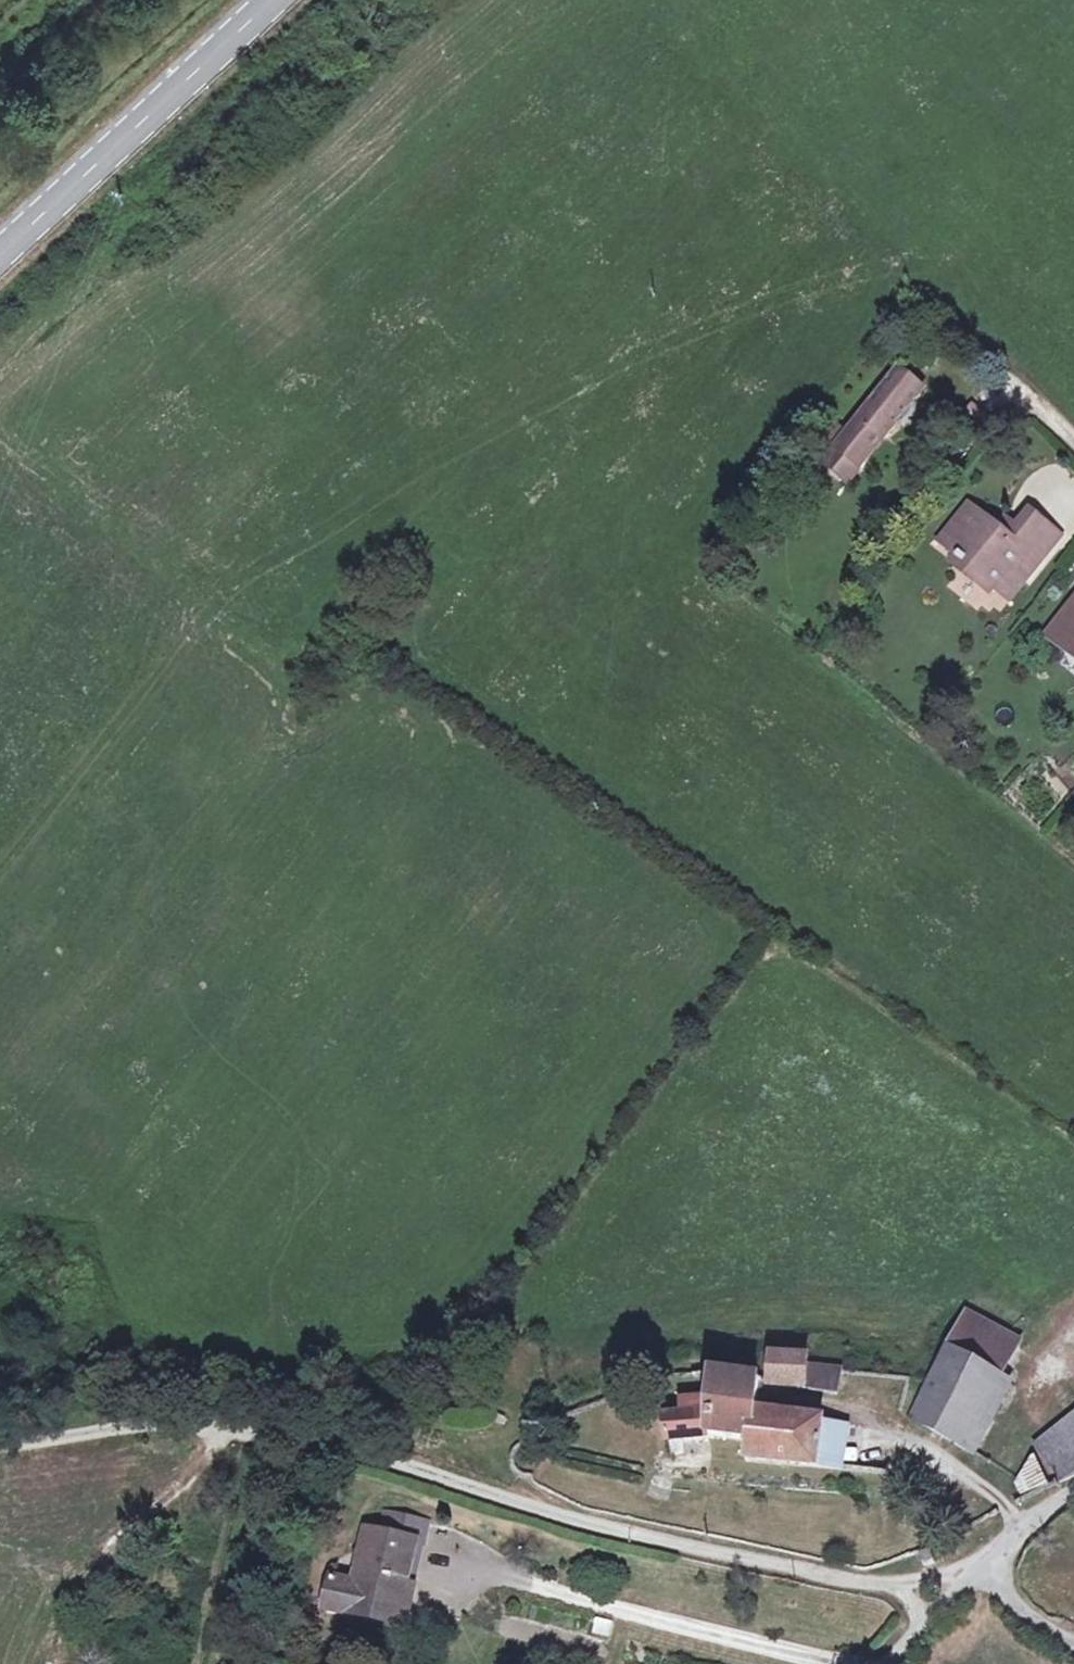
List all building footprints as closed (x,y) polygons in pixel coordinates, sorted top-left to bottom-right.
[(894,374),(863,412),(852,426),(829,454),(856,475),(879,434),(884,438),(893,427),(905,412),(919,395),(894,374)] [(858,407),(847,422),(852,426),(863,412),(858,407)] [(913,414),(905,412),(893,427),(902,434),(909,429),(913,422),(913,414)] [(999,526),(976,506),(960,525),(956,521),(941,539),(959,554),(980,571),(976,577),(991,590),(995,584),(1016,559),(1031,571),(1064,530),(1035,507),(1020,525),(1012,535),(999,526)] [(1008,515),(999,526),(1012,535),(1020,525),(1008,515)] [(959,554),(954,560),(976,577),(980,571),(959,554)] [(1011,596),(1031,571),(1016,559),(995,584),(1011,596)] [(1051,632),(1073,651),(1073,605),(1051,632)] [(959,1318),(944,1346),(1005,1379),(1024,1342),(983,1322),(963,1311),(959,1318)] [(1005,1379),(944,1346),(928,1384),(913,1420),(969,1449),(1005,1379)] [(840,1396),(843,1370),(807,1368),(809,1356),(770,1355),(768,1380),(769,1384),(793,1387),(793,1377),(804,1377),(804,1384),(812,1384),(811,1392),(840,1396)] [(713,1397),(713,1410),(690,1411),(670,1412),(671,1439),(712,1437),(713,1434),(753,1438),(777,1441),(780,1414),(757,1413),(760,1378),(716,1372),(713,1372),(713,1397)] [(690,1398),(690,1411),(713,1410),(713,1397),(690,1398)] [(750,1460),(822,1465),(828,1422),(828,1416),(780,1414),(777,1441),(753,1438),(750,1460)] [(1066,1479),(1073,1475),(1073,1464),(1073,1463),(1073,1462),(1073,1417),(1038,1442),(1066,1479)] [(846,1425),(828,1422),(822,1465),(840,1467),(846,1425)] [(1010,1471),(1018,1495),(1045,1486),(1037,1461),(1010,1471)] [(417,1551),(421,1531),(381,1522),(377,1542),(360,1538),(349,1590),(325,1585),(318,1618),(344,1623),(345,1616),(396,1627),(403,1594),(412,1550),(417,1551)] [(937,1550),(924,1553),(927,1565),(940,1562),(937,1550)] [(410,1596),(403,1594),(396,1627),(403,1629),(410,1596)]
